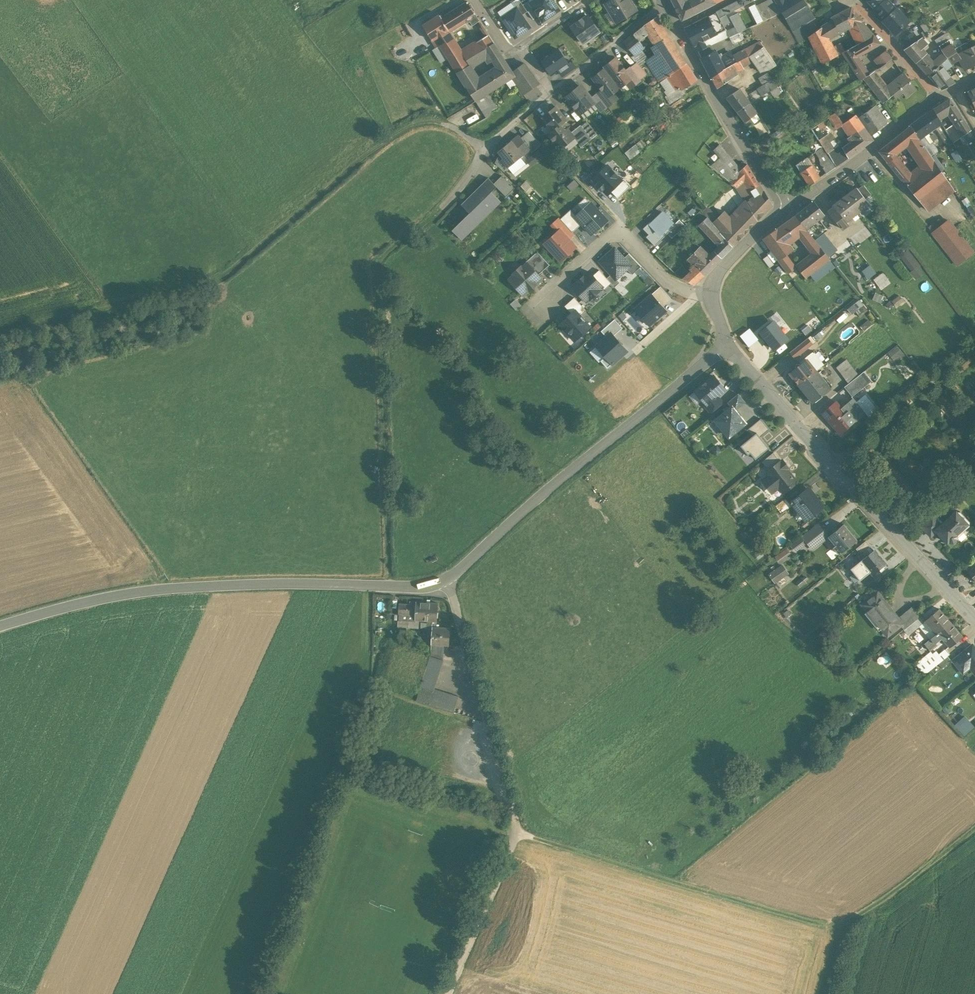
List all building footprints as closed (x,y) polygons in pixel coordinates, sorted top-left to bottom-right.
[(521,16),(525,13),(527,12),(523,5),(519,0),(516,0),(512,3),(516,8),(521,16)] [(530,3),(539,16),(543,21),(559,10),(552,0),(535,0),(530,3)] [(604,4),(616,24),(637,11),(630,0),(610,0),(604,4)] [(675,8),(685,4),(683,0),(671,0),(675,8)] [(675,8),(682,21),(715,4),(713,0),(691,0),(685,4),(675,8)] [(717,12),(720,18),(754,1),(753,0),(741,0),(737,2),(717,12)] [(775,0),(771,0),(768,1),(776,15),(782,12),(778,6),(775,0)] [(786,2),(778,6),(782,12),(785,18),(807,5),(804,0),(789,0),(786,2)] [(868,1),(875,9),(874,9),(875,10),(886,0),(868,0),(868,1)] [(875,10),(880,15),(878,17),(882,21),(896,9),(888,0),(886,0),(875,10)] [(533,20),(539,16),(530,3),(529,1),(523,5),(527,12),(533,20)] [(776,15),(768,1),(762,4),(770,18),(776,15)] [(467,2),(441,18),(448,31),(468,19),(472,26),(474,25),(479,21),(473,11),(474,11),(470,4),(469,5),(467,2)] [(770,18),(762,4),(756,7),(763,21),(770,18)] [(807,5),(785,18),(792,31),(815,18),(807,5)] [(521,16),(516,8),(502,18),(515,38),(530,28),(521,16)] [(862,21),(851,8),(832,18),(833,20),(840,33),(851,27),(862,21)] [(896,9),(882,21),(883,22),(884,22),(892,30),(890,32),(895,37),(901,32),(900,30),(908,23),(902,17),(903,16),(897,9),(896,9)] [(717,12),(686,28),(695,46),(697,49),(706,45),(704,41),(726,30),(720,19),(720,18),(717,12)] [(738,13),(730,17),(735,28),(738,33),(746,29),(738,13)] [(602,26),(595,14),(589,18),(597,30),(602,26)] [(440,15),(423,26),(432,41),(448,31),(441,18),(440,15)] [(587,16),(582,20),(581,19),(576,23),(577,24),(571,27),(583,44),(599,32),(597,30),(589,18),(587,16)] [(656,17),(644,25),(644,26),(633,34),(639,41),(649,33),(656,45),(669,36),(656,17)] [(833,20),(821,28),(828,39),(840,33),(833,20)] [(874,36),(862,21),(851,27),(859,44),(874,36)] [(924,23),(920,26),(925,32),(929,30),(924,23)] [(735,28),(727,31),(730,37),(738,33),(735,28)] [(821,28),(809,36),(823,64),(837,56),(833,48),(828,39),(821,28)] [(448,31),(432,41),(437,48),(439,46),(453,37),(448,31)] [(738,33),(730,37),(733,44),(742,39),(738,33)] [(913,33),(903,40),(907,47),(918,40),(913,33)] [(639,41),(633,34),(623,42),(633,56),(634,56),(640,52),(644,48),(639,41)] [(953,46),(945,34),(935,40),(943,51),(953,46)] [(461,52),(466,61),(494,43),(488,35),(461,52)] [(669,36),(656,45),(660,51),(646,61),(659,82),(666,78),(686,64),(674,43),(669,36)] [(859,44),(852,48),(845,52),(844,53),(850,62),(858,57),(880,44),(874,36),(859,44)] [(453,37),(439,46),(448,60),(449,59),(457,73),(469,65),(466,61),(461,52),(453,37)] [(907,47),(905,49),(916,62),(926,53),(922,49),(927,45),(921,38),(918,40),(907,47)] [(745,49),(749,57),(764,47),(760,41),(745,49)] [(494,43),(466,61),(469,65),(457,73),(475,101),(489,93),(494,90),(485,76),(479,80),(474,72),(478,70),(475,64),(484,59),(485,57),(487,60),(488,62),(490,62),(493,60),(498,68),(506,62),(494,43)] [(841,44),(833,48),(837,56),(844,53),(845,52),(841,44)] [(698,51),(698,52),(701,59),(714,52),(711,46),(698,51)] [(953,46),(943,51),(943,53),(944,52),(947,58),(957,52),(953,46)] [(958,54),(961,59),(960,60),(965,69),(971,66),(970,65),(974,63),(974,46),(958,54)] [(777,65),(764,47),(749,57),(760,72),(768,70),(777,65)] [(558,49),(541,61),(551,75),(558,70),(567,63),(558,49)] [(714,52),(701,59),(712,78),(725,70),(725,69),(732,66),(740,61),(749,57),(745,49),(721,62),(715,52),(714,52)] [(892,59),(886,51),(874,59),(881,67),(892,59)] [(640,52),(634,56),(633,56),(631,57),(634,62),(642,56),(640,52)] [(933,61),(926,53),(916,62),(928,76),(941,64),(947,58),(944,52),(943,53),(933,61)] [(947,58),(951,65),(960,60),(961,59),(958,54),(957,52),(947,58)] [(749,57),(740,61),(743,68),(752,63),(749,57)] [(869,75),(858,57),(850,62),(861,80),(863,79),(863,78),(869,75)] [(615,58),(603,68),(604,69),(619,88),(630,79),(631,79),(625,71),(615,58)] [(567,63),(558,70),(562,76),(575,67),(570,61),(567,63)] [(740,61),(732,66),(737,73),(744,69),(743,68),(740,61)] [(498,68),(485,76),(494,90),(512,78),(515,76),(512,72),(506,62),(498,68)] [(539,85),(524,64),(512,72),(515,76),(512,78),(524,95),(536,86),(539,85)] [(686,64),(666,78),(674,91),(680,87),(682,90),(683,90),(696,81),(695,78),(686,64)] [(955,83),(941,64),(928,76),(942,90),(955,83)] [(725,70),(712,78),(717,89),(732,79),(730,77),(737,73),(732,66),(725,70)] [(640,80),(630,67),(625,71),(631,79),(630,79),(635,85),(640,80)] [(619,88),(604,69),(592,78),(602,90),(607,97),(608,97),(619,88)] [(874,71),(869,75),(863,78),(869,85),(879,78),(874,71)] [(768,74),(765,74),(759,78),(763,86),(767,93),(770,91),(772,94),(774,97),(781,93),(777,87),(778,87),(768,74)] [(916,89),(904,74),(899,77),(894,82),(887,87),(886,88),(893,95),(895,98),(902,92),(906,97),(916,89)] [(887,87),(879,78),(869,85),(883,103),(893,95),(886,88),(887,87)] [(736,84),(723,93),(727,99),(740,90),(736,84)] [(536,86),(524,95),(528,101),(540,92),(536,86)] [(763,86),(757,90),(761,97),(767,93),(763,86)] [(581,87),(567,98),(579,113),(593,102),(581,87)] [(680,87),(674,91),(665,97),(670,104),(685,95),(683,90),(682,90),(680,87)] [(608,97),(607,97),(602,90),(597,94),(607,107),(613,103),(608,97)] [(740,90),(727,99),(737,112),(749,104),(740,90)] [(489,93),(475,101),(485,116),(498,108),(489,93)] [(963,119),(949,99),(933,110),(939,119),(948,113),(955,124),(963,119)] [(749,104),(737,112),(749,128),(754,124),(750,119),(756,115),(749,104)] [(858,118),(857,118),(863,127),(869,135),(887,123),(875,106),(858,118)] [(555,107),(542,117),(553,131),(560,126),(566,121),(555,107)] [(954,142),(946,131),(946,130),(939,119),(933,110),(925,115),(935,128),(947,146),(954,142)] [(843,124),(835,112),(828,117),(836,129),(843,124)] [(863,127),(857,118),(858,118),(857,118),(855,115),(843,124),(851,136),(863,127)] [(925,115),(910,126),(929,154),(931,157),(939,152),(932,143),(928,137),(929,136),(927,134),(935,128),(925,115)] [(963,119),(955,124),(964,135),(971,131),(963,119)] [(597,134),(586,121),(581,125),(591,139),(597,134)] [(955,124),(946,130),(946,131),(954,142),(964,135),(955,124)] [(581,125),(570,133),(574,138),(573,138),(581,148),(592,139),(591,139),(581,125)] [(565,132),(560,126),(553,131),(548,134),(560,149),(573,138),(574,138),(570,133),(567,130),(565,132)] [(929,154),(910,126),(910,127),(899,136),(906,145),(909,143),(920,160),(929,154)] [(850,146),(843,149),(849,158),(873,141),(869,135),(863,127),(851,136),(848,138),(852,144),(850,146)] [(529,150),(531,153),(541,145),(528,132),(521,139),(530,149),(529,150)] [(830,133),(819,141),(823,147),(827,154),(828,154),(834,150),(829,143),(834,140),(830,133)] [(519,136),(499,152),(503,157),(500,158),(508,167),(529,150),(530,149),(521,139),(519,136)] [(901,164),(894,157),(898,153),(898,152),(906,145),(899,136),(879,152),(902,180),(909,175),(900,164),(901,164)] [(834,140),(829,143),(834,150),(836,153),(841,150),(834,140)] [(737,166),(719,145),(714,150),(720,158),(710,166),(730,182),(736,188),(744,181),(740,172),(741,171),(737,166)] [(539,147),(526,157),(532,166),(546,156),(539,147)] [(827,154),(823,147),(815,152),(823,163),(831,159),(828,154),(827,154)] [(841,150),(836,153),(834,150),(828,154),(831,159),(836,168),(849,158),(843,149),(841,150)] [(929,154),(920,160),(918,162),(921,166),(909,175),(902,180),(919,201),(946,179),(931,157),(929,154)] [(495,163),(505,173),(509,170),(508,167),(500,158),(495,163)] [(806,158),(796,165),(809,186),(820,179),(806,158)] [(823,163),(820,165),(827,174),(836,168),(831,159),(823,163)] [(760,185),(747,165),(746,166),(742,162),(737,166),(741,171),(740,172),(744,181),(751,191),(760,185)] [(607,194),(611,191),(623,178),(608,163),(592,178),(596,183),(602,189),(607,194)] [(502,176),(494,185),(496,187),(506,197),(514,189),(513,188),(502,176)] [(497,198),(492,192),(496,187),(494,185),(487,178),(461,205),(470,214),(452,231),(462,241),(463,240),(502,202),(497,198)] [(611,191),(618,198),(631,186),(623,178),(611,191)] [(848,189),(853,186),(847,179),(828,194),(836,203),(850,192),(848,189)] [(946,179),(919,201),(926,210),(928,210),(954,191),(946,179)] [(730,182),(715,195),(718,198),(702,213),(706,218),(707,217),(732,247),(743,235),(728,220),(736,211),(736,210),(739,208),(736,203),(735,203),(728,195),(736,188),(730,182)] [(760,185),(751,191),(756,198),(764,192),(760,185)] [(863,185),(858,190),(864,198),(870,194),(863,185)] [(856,188),(845,197),(856,212),(862,208),(863,209),(869,204),(864,198),(858,190),(856,188)] [(756,198),(746,204),(756,222),(772,206),(764,192),(756,198)] [(845,197),(833,206),(834,208),(845,222),(846,222),(851,218),(850,217),(856,212),(845,197)] [(814,202),(795,216),(806,230),(824,216),(814,202)] [(607,221),(591,204),(576,217),(583,224),(592,235),(607,221)] [(739,208),(736,210),(736,211),(728,220),(743,235),(756,222),(746,204),(739,208)] [(845,222),(834,208),(829,212),(842,229),(848,224),(846,222),(845,222)] [(560,220),(572,233),(583,224),(576,217),(570,210),(560,220)] [(675,224),(661,210),(643,228),(648,234),(645,236),(655,247),(668,234),(676,226),(675,224)] [(795,216),(777,229),(782,237),(784,236),(790,244),(799,237),(807,246),(814,240),(806,230),(795,216)] [(732,247),(707,217),(706,218),(700,224),(717,243),(721,247),(727,253),(732,247)] [(560,231),(568,240),(574,235),(572,233),(560,220),(558,218),(552,223),(560,231)] [(668,234),(672,238),(685,226),(679,220),(675,224),(676,226),(668,234)] [(949,221),(933,234),(958,265),(974,253),(949,221)] [(782,237),(777,229),(763,239),(788,274),(795,269),(795,268),(786,256),(794,250),(790,244),(784,236),(782,237)] [(560,231),(546,244),(560,260),(574,247),(568,240),(560,231)] [(837,251),(824,234),(815,241),(820,248),(828,258),(837,251)] [(814,240),(807,246),(813,253),(820,248),(815,241),(814,240)] [(700,247),(688,259),(695,265),(690,269),(691,271),(689,274),(682,266),(674,273),(677,275),(683,279),(694,285),(716,264),(727,253),(721,247),(710,257),(700,247)] [(614,248),(600,262),(611,275),(616,279),(627,269),(631,266),(624,258),(614,248)] [(813,253),(795,268),(795,269),(795,268),(797,267),(801,272),(805,278),(810,275),(829,260),(829,259),(828,258),(820,248),(813,253)] [(909,249),(900,256),(918,278),(927,271),(909,249)] [(537,252),(526,262),(527,263),(538,275),(549,265),(537,252)] [(627,269),(632,275),(641,267),(629,254),(624,258),(631,266),(627,269)] [(767,256),(763,259),(769,268),(774,265),(767,256)] [(829,260),(810,275),(815,281),(834,266),(829,260)] [(522,268),(521,267),(513,274),(514,275),(509,280),(523,296),(530,290),(530,291),(536,285),(542,279),(538,275),(527,263),(522,268)] [(795,269),(788,274),(792,279),(801,272),(797,267),(795,268),(795,269)] [(599,270),(593,276),(605,289),(611,284),(607,279),(599,270)] [(589,272),(573,287),(586,302),(589,299),(591,299),(593,297),(596,296),(598,294),(599,292),(599,290),(603,287),(593,276),(589,272)] [(883,274),(874,280),(876,283),(882,278),(884,281),(887,279),(883,274)] [(611,275),(607,279),(611,284),(614,287),(619,283),(611,275)] [(651,294),(662,306),(671,299),(660,286),(651,294)] [(877,292),(875,299),(883,302),(885,294),(877,292)] [(650,326),(666,311),(662,306),(651,294),(635,309),(650,326)] [(575,311),(580,317),(586,311),(573,297),(564,306),(572,314),(575,311)] [(857,317),(869,310),(862,298),(850,305),(857,317)] [(575,311),(572,314),(561,324),(576,340),(590,327),(580,317),(575,311)] [(614,320),(601,331),(607,337),(611,334),(613,336),(622,328),(614,320)] [(774,350),(787,339),(774,322),(760,333),(774,350)] [(749,329),(739,336),(747,346),(757,339),(749,329)] [(607,337),(597,346),(606,357),(601,361),(607,368),(627,351),(613,336),(611,334),(607,337)] [(807,338),(790,352),(795,358),(812,345),(807,338)] [(807,360),(801,365),(800,363),(795,367),(796,369),(790,374),(794,379),(797,384),(799,385),(813,373),(816,371),(807,360)] [(850,366),(841,374),(848,384),(854,379),(858,376),(850,366)] [(813,373),(799,385),(813,403),(828,391),(813,373)] [(714,376),(695,391),(706,405),(707,405),(717,396),(725,390),(714,376)] [(848,384),(844,387),(852,397),(861,389),(854,379),(848,384)] [(738,394),(728,403),(731,407),(732,407),(735,411),(745,403),(738,394)] [(717,396),(707,405),(706,405),(705,406),(712,415),(724,405),(717,396)] [(853,399),(842,408),(835,401),(828,408),(830,409),(823,415),(831,424),(831,425),(835,429),(840,435),(865,413),(853,399)] [(731,407),(715,421),(729,437),(745,423),(735,411),(732,407),(731,407)] [(761,419),(747,430),(752,436),(757,433),(760,437),(769,430),(761,419)] [(752,436),(741,446),(748,455),(750,453),(755,460),(770,448),(760,437),(757,433),(752,436)] [(721,451),(717,446),(712,450),(716,455),(721,451)] [(773,453),(762,462),(769,470),(780,462),(773,453)] [(788,468),(782,461),(780,462),(769,470),(768,478),(764,481),(772,492),(778,487),(783,493),(791,486),(790,485),(794,483),(794,479),(787,469),(788,468)] [(809,488),(791,502),(797,509),(806,521),(823,507),(809,488)] [(785,499),(775,506),(781,514),(791,506),(785,499)] [(941,525),(936,530),(936,531),(947,543),(949,541),(950,542),(953,542),(956,539),(956,536),(961,531),(964,531),(969,527),(969,522),(960,512),(956,512),(941,525)] [(932,516),(921,526),(931,536),(936,531),(936,530),(941,525),(932,516)] [(819,524),(802,537),(807,542),(813,549),(828,537),(829,536),(824,530),(819,524)] [(829,536),(828,537),(836,546),(833,548),(839,554),(841,552),(841,553),(857,540),(843,524),(829,536)] [(802,537),(791,546),(795,551),(807,542),(802,537)] [(866,541),(856,549),(860,554),(863,552),(870,547),(866,541)] [(870,547),(863,552),(866,557),(851,569),(860,580),(870,572),(872,575),(879,570),(881,572),(887,567),(885,565),(886,564),(875,549),(873,551),(870,547)] [(778,559),(792,553),(790,548),(776,555),(778,559)] [(966,569),(974,580),(974,562),(966,569)] [(784,563),(770,574),(777,583),(791,573),(784,563)] [(898,619),(877,593),(862,605),(887,636),(900,625),(902,624),(898,619)] [(438,603),(416,602),(410,602),(409,605),(399,604),(398,613),(419,615),(419,620),(432,621),(436,621),(437,621),(438,603)] [(817,604),(788,604),(788,623),(800,623),(800,629),(812,630),(812,620),(817,620),(817,604)] [(912,608),(898,619),(902,624),(900,625),(904,630),(919,617),(912,608)] [(939,609),(925,621),(937,634),(951,623),(939,609)] [(924,623),(919,617),(904,630),(908,635),(924,623)] [(450,628),(436,627),(436,621),(432,621),(431,644),(443,645),(449,645),(450,628)] [(962,636),(951,623),(937,634),(927,642),(931,647),(941,638),(949,647),(962,636)] [(443,645),(431,644),(431,656),(442,660),(443,645)] [(972,645),(953,661),(963,673),(970,668),(974,674),(974,648),(972,645)] [(936,652),(932,654),(930,652),(916,664),(925,675),(938,664),(948,657),(950,655),(945,649),(938,655),(936,652)] [(458,696),(434,689),(443,660),(442,660),(431,656),(430,656),(420,686),(421,686),(416,701),(453,712),(458,696)] [(948,657),(938,664),(942,668),(951,661),(948,657)] [(502,843),(485,836),(481,848),(498,854),(502,843)]
